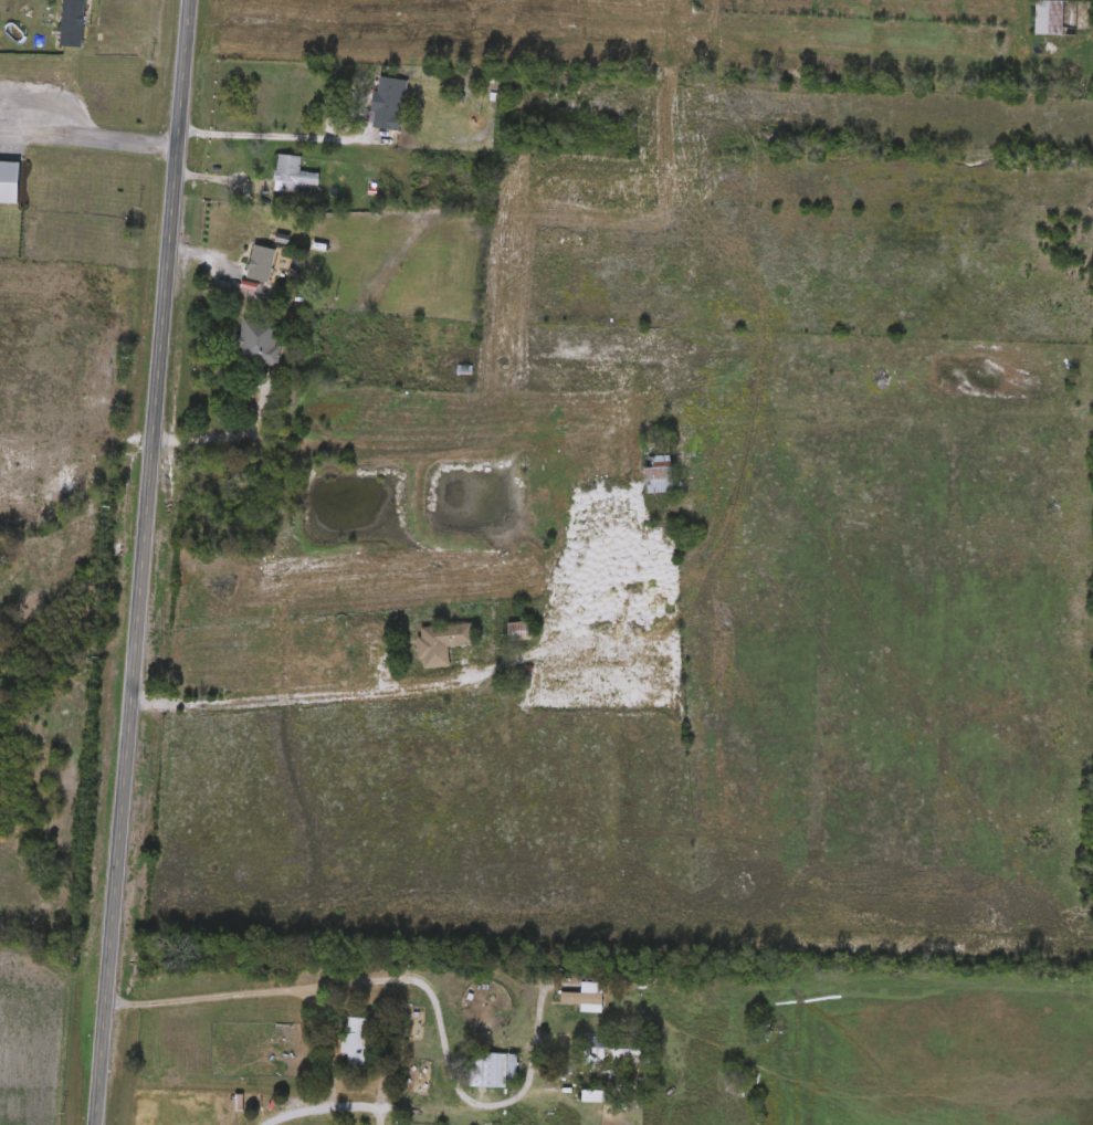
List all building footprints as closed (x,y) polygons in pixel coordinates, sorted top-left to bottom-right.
[(60,46),(62,0),(85,0),(83,48),(60,46)] [(1090,35),(1090,1),(1036,1),(1036,35),(1090,35)] [(407,80),(400,130),(372,127),(378,76),(407,80)] [(301,155),(299,171),(319,172),(319,186),(298,185),(298,192),(274,191),(276,155),(301,155)] [(20,204),(0,204),(0,161),(21,161),(20,204)] [(274,345),(280,346),(277,364),(234,360),(238,319),(276,323),(274,345)] [(674,494),(672,442),(630,443),(632,495),(674,494)] [(509,643),(531,642),(530,623),(508,624),(509,643)] [(472,625),(418,628),(420,670),(450,668),(448,648),(473,647),(472,625)] [(601,1012),(581,1012),(581,1003),(560,1003),(560,992),(580,993),(580,981),(602,982),(601,1012)] [(347,1054),(340,1054),(341,1018),(367,1019),(365,1070),(346,1070),(347,1054)] [(608,1103),(581,1103),(581,1038),(642,1038),(642,1069),(629,1069),(629,1086),(608,1086),(608,1103)] [(517,1054),(516,1083),(507,1083),(507,1089),(470,1087),(470,1053),(517,1054)]
